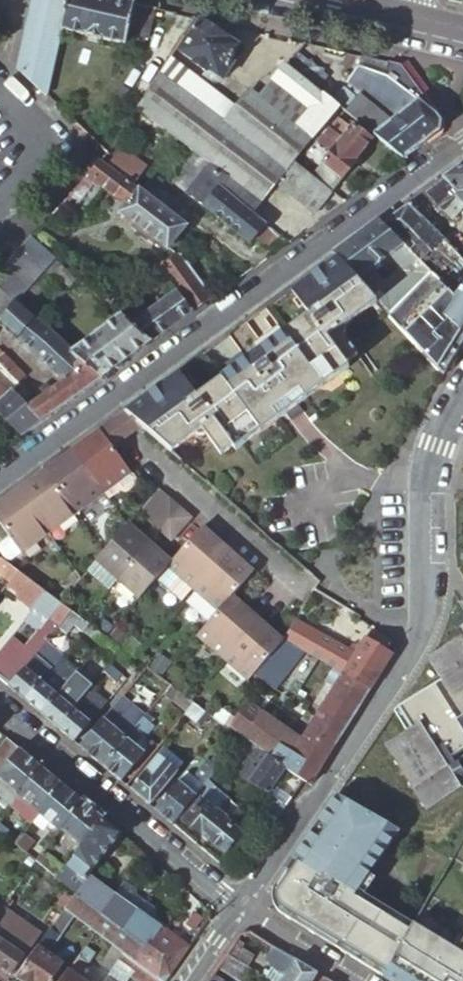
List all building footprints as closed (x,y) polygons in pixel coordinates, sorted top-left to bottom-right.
[(17,67),(46,95),(48,93),(62,29),(86,34),(86,36),(101,39),(102,38),(127,44),(129,37),(136,4),(120,0),(32,0),(17,67)] [(136,4),(129,37),(148,42),(156,9),(136,4)] [(219,26),(205,18),(203,20),(200,19),(180,51),(196,61),(194,63),(205,71),(207,68),(223,79),(234,62),(230,60),(238,47),(238,46),(238,45),(238,44),(237,43),(217,29),(219,26)] [(159,72),(136,108),(211,162),(228,175),(218,186),(251,213),(277,181),(294,160),(340,106),(339,106),(287,63),(258,97),(249,90),(235,105),(191,71),(179,87),(159,72)] [(430,105),(401,66),(389,63),(384,75),(386,76),(402,86),(414,96),(417,99),(429,109),(430,105)] [(386,76),(384,75),(358,65),(346,81),(395,118),(417,99),(414,96),(402,86),(386,76)] [(365,101),(352,117),(404,159),(413,153),(423,145),(436,136),(441,132),(442,121),(437,114),(429,109),(417,99),(395,118),(391,121),(365,101)] [(331,152),(312,175),(331,192),(356,162),(354,160),(371,140),(349,121),(346,125),(338,119),(318,142),(331,152)] [(153,199),(100,160),(67,197),(83,208),(88,206),(105,187),(127,204),(121,212),(169,249),(170,248),(188,225),(173,214),(153,199)] [(294,160),(277,181),(313,214),(331,192),(312,175),(294,160)] [(204,205),(218,186),(228,175),(211,162),(188,192),(204,205)] [(457,169),(443,180),(460,197),(458,199),(462,204),(462,165),(457,169)] [(443,180),(434,186),(425,193),(442,211),(446,211),(454,203),(462,211),(462,210),(462,204),(458,199),(460,197),(443,180)] [(251,213),(218,186),(204,205),(249,244),(254,238),(265,224),(251,213)] [(159,191),(153,199),(173,214),(179,207),(159,191)] [(383,224),(430,269),(434,272),(456,294),(462,287),(462,261),(457,255),(421,219),(426,214),(414,201),(404,209),(383,224)] [(179,207),(173,214),(188,225),(197,214),(182,203),(179,207)] [(446,211),(442,211),(453,222),(462,211),(454,203),(446,211)] [(338,257),(377,300),(387,311),(392,306),(385,298),(389,294),(365,267),(391,248),(421,278),(430,269),(383,224),(379,219),(359,234),(334,253),(338,257)] [(267,249),(279,235),(265,224),(254,238),(267,249)] [(45,270),(57,259),(31,236),(20,249),(45,270)] [(20,249),(11,259),(36,280),(45,270),(20,249)] [(213,298),(181,253),(179,255),(160,268),(164,273),(171,283),(177,292),(193,312),(213,298)] [(176,375),(126,413),(173,455),(194,439),(195,440),(196,441),(197,441),(202,439),(203,439),(204,438),(219,457),(230,448),(234,452),(244,445),(243,437),(265,420),(275,421),(306,399),(307,390),(330,374),(338,375),(348,368),(348,367),(345,362),(356,354),(343,335),(344,324),(351,319),(351,312),(362,304),(370,305),(377,300),(338,257),(264,311),(276,326),(282,334),(262,349),(245,362),(218,381),(195,399),(176,375)] [(11,259),(1,270),(26,290),(36,280),(11,259)] [(77,277),(57,259),(45,270),(36,280),(26,290),(17,300),(25,306),(55,276),(70,287),(77,277)] [(0,271),(0,290),(14,303),(17,300),(26,290),(1,270),(0,271)] [(445,374),(462,345),(462,287),(456,294),(434,272),(396,310),(391,315),(445,374)] [(171,283),(164,273),(154,281),(161,290),(171,283)] [(3,318),(14,303),(0,290),(0,316),(3,318)] [(132,325),(151,343),(169,330),(188,316),(193,312),(177,292),(132,325)] [(143,303),(137,294),(125,303),(132,312),(143,303)] [(3,318),(0,323),(0,325),(65,382),(87,365),(71,351),(36,321),(26,313),(14,303),(3,318)] [(115,311),(120,315),(123,318),(129,314),(132,312),(125,303),(115,311)] [(351,312),(351,319),(370,305),(362,304),(351,312)] [(34,305),(26,313),(36,321),(43,313),(34,305)] [(387,311),(391,315),(396,310),(392,306),(387,311)] [(129,314),(123,318),(129,323),(133,320),(129,314)] [(87,365),(102,378),(130,358),(151,343),(132,325),(129,323),(123,318),(120,315),(71,351),(87,365)] [(282,334),(276,326),(256,341),(262,349),(282,334)] [(256,341),(238,354),(245,362),(262,349),(256,341)] [(17,384),(24,376),(0,352),(0,368),(17,384)] [(212,373),(218,381),(245,362),(238,354),(212,373)] [(36,403),(50,416),(63,407),(89,387),(102,378),(87,365),(65,382),(36,403)] [(307,390),(306,399),(338,375),(330,374),(307,390)] [(22,437),(44,421),(50,416),(36,403),(30,397),(24,403),(12,391),(8,395),(0,387),(0,416),(22,437)] [(243,437),(244,445),(275,421),(265,420),(243,437)] [(113,450),(99,432),(87,441),(72,452),(103,494),(130,473),(113,450)] [(103,494),(72,452),(62,459),(45,471),(76,514),(103,494)] [(48,534),(76,514),(45,471),(31,482),(17,492),(48,534)] [(0,504),(0,525),(22,554),(48,534),(17,492),(5,500),(0,504)] [(148,522),(159,532),(160,532),(180,509),(169,499),(148,522)] [(160,532),(159,532),(170,542),(191,519),(180,509),(160,532)] [(128,524),(127,526),(104,552),(95,561),(117,580),(150,544),(128,524)] [(201,527),(170,562),(167,566),(193,589),(227,550),(201,527)] [(150,544),(117,580),(139,599),(167,566),(170,562),(150,544)] [(253,573),(227,550),(193,589),(218,612),(232,596),(253,573)] [(20,573),(2,559),(0,561),(0,573),(12,582),(20,573)] [(20,573),(12,582),(10,585),(23,595),(20,599),(35,610),(38,616),(48,625),(43,630),(42,630),(28,646),(25,644),(5,666),(0,662),(0,681),(9,689),(44,646),(59,628),(72,612),(59,602),(20,573)] [(232,596),(218,612),(196,636),(223,659),(258,619),(232,596)] [(72,612),(59,628),(68,635),(76,625),(84,632),(90,625),(82,619),(72,612)] [(282,641),(258,619),(223,659),(247,681),(282,641)] [(105,637),(90,625),(84,632),(114,655),(113,657),(118,660),(124,652),(105,637)] [(373,626),(342,675),(370,691),(392,657),(385,653),(391,644),(390,642),(372,631),(375,627),(373,626)] [(391,744),(430,808),(462,787),(462,776),(455,764),(453,765),(450,759),(462,751),(462,735),(460,729),(456,723),(462,719),(462,630),(458,633),(462,640),(433,657),(446,679),(441,682),(398,709),(412,731),(406,734),(391,744)] [(289,639),(286,645),(292,649),(294,646),(296,643),(289,639)] [(286,645),(281,642),(259,677),(272,686),(286,664),(283,661),(288,654),(289,655),(292,649),(286,645)] [(9,689),(26,703),(53,670),(60,661),(44,646),(9,689)] [(124,652),(118,660),(121,663),(128,654),(124,652)] [(132,657),(128,654),(121,663),(125,666),(123,669),(136,680),(146,668),(132,657)] [(433,657),(427,661),(441,682),(446,679),(433,657)] [(121,675),(110,666),(105,673),(116,682),(121,675)] [(53,670),(26,703),(41,716),(69,683),(53,670)] [(76,674),(69,683),(85,697),(92,688),(76,674)] [(342,675),(321,709),(348,725),(370,691),(342,675)] [(283,686),(300,696),(303,690),(298,687),(300,685),(288,677),(283,686)] [(69,683),(41,716),(58,730),(85,697),(69,683)] [(85,697),(58,730),(74,743),(106,704),(94,693),(97,688),(94,685),(92,688),(85,697)] [(187,699),(170,686),(163,696),(188,714),(195,705),(187,699)] [(286,770),(297,778),(304,782),(310,787),(348,725),(321,709),(300,741),(244,702),(228,727),(243,738),(255,747),(286,770)] [(195,705),(188,714),(187,715),(197,724),(206,714),(195,705)] [(398,709),(393,712),(406,734),(412,731),(398,709)] [(127,739),(103,768),(121,783),(145,755),(144,754),(146,752),(145,737),(153,727),(149,723),(153,719),(148,714),(127,739)] [(103,720),(79,748),(103,768),(127,739),(103,720)] [(6,739),(0,748),(0,776),(19,750),(6,739)] [(430,808),(391,744),(385,748),(425,811),(430,808)] [(267,797),(286,770),(255,747),(250,754),(262,763),(254,773),(242,765),(235,774),(262,793),(267,797)] [(40,768),(19,750),(0,776),(0,781),(4,785),(0,790),(0,793),(13,804),(40,768)] [(455,764),(462,759),(462,751),(450,759),(453,765),(455,764)] [(150,807),(178,772),(160,757),(131,791),(150,807)] [(155,811),(173,827),(222,765),(216,761),(208,770),(203,766),(185,788),(178,782),(155,811)] [(62,786),(40,768),(13,804),(11,807),(32,824),(35,822),(62,786)] [(304,782),(297,778),(292,786),(298,790),(304,782)] [(82,804),(62,786),(35,822),(38,824),(44,817),(62,831),(82,804)] [(222,799),(211,790),(186,822),(203,837),(203,836),(225,855),(241,836),(225,822),(227,821),(219,814),(217,816),(213,812),(222,799)] [(270,831),(285,810),(278,805),(267,797),(262,793),(247,815),(270,831)] [(383,977),(412,926),(369,899),(367,903),(360,898),(353,894),(367,874),(397,831),(335,795),(323,814),(326,815),(306,843),(304,842),(292,859),(298,863),(290,873),(285,869),(273,886),(272,891),(271,897),(272,903),(274,907),(280,915),(383,977)] [(285,810),(289,803),(282,799),(278,805),(285,810)] [(104,822),(82,804),(62,831),(83,849),(104,822)] [(59,881),(79,897),(88,885),(85,883),(89,877),(120,836),(104,822),(83,849),(66,871),(59,881)] [(5,837),(17,846),(24,835),(13,827),(5,837)] [(17,846),(38,863),(46,853),(24,835),(17,846)] [(448,862),(427,900),(462,921),(462,837),(449,861),(448,862)] [(46,853),(38,863),(59,881),(66,871),(46,853)] [(372,878),(367,874),(353,894),(360,898),(372,878)] [(88,885),(79,897),(67,912),(75,918),(91,929),(115,896),(93,880),(92,879),(88,885)] [(114,946),(137,913),(115,896),(91,929),(98,935),(114,946)] [(427,900),(412,926),(383,977),(388,980),(462,980),(462,921),(427,900)] [(12,976),(40,936),(3,911),(0,917),(0,967),(12,976)] [(75,918),(67,912),(59,922),(68,928),(75,918)] [(125,955),(138,964),(162,930),(137,913),(114,946),(125,955)] [(56,926),(18,979),(21,980),(55,980),(65,966),(50,956),(64,938),(59,934),(62,931),(56,926)] [(189,949),(162,930),(138,964),(161,980),(167,980),(189,949)] [(225,955),(238,962),(247,967),(254,956),(243,950),(245,946),(235,940),(225,955)] [(317,974),(273,947),(267,958),(270,969),(284,978),(282,980),(312,980),(317,974)] [(138,964),(125,955),(117,966),(137,980),(161,980),(138,964)] [(232,971),(238,962),(225,955),(219,964),(232,971)] [(265,978),(270,980),(282,980),(284,978),(270,969),(265,978)] [(65,980),(86,980),(72,971),(65,980)]
